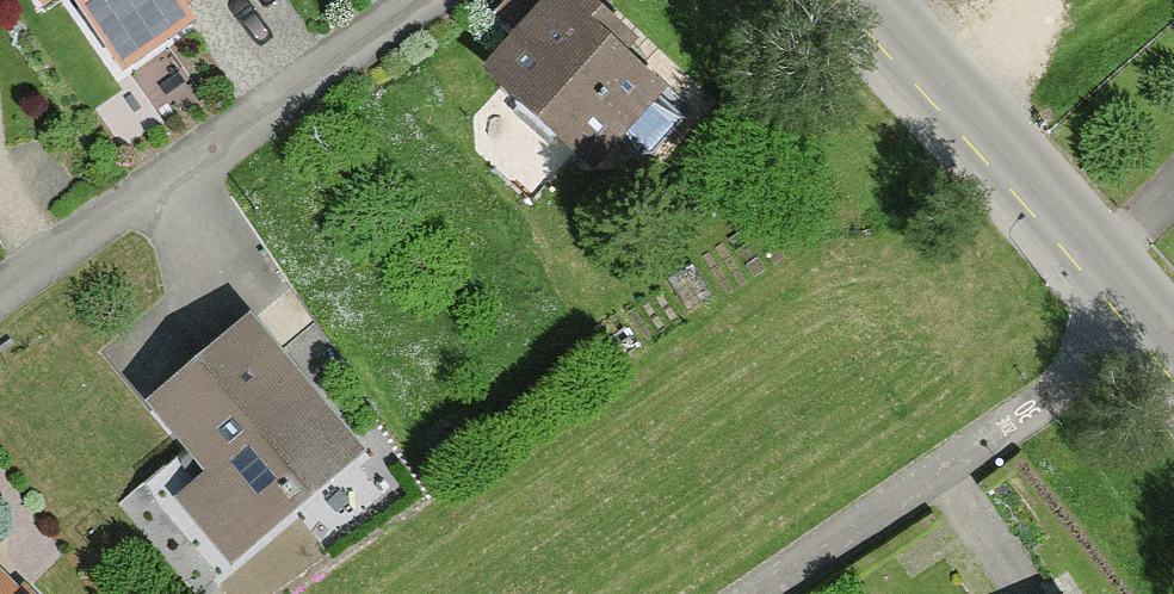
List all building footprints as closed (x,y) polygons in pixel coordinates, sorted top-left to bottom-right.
[(135,90),(208,39),(191,16),(214,0),(37,0),(52,21),(75,5),(135,90)] [(477,65),(597,164),(670,76),(618,32),(631,16),(611,0),(532,0),(477,65)] [(164,481),(232,559),(368,440),(241,296),(134,390),(193,456),(164,481)] [(0,565),(0,593),(31,593),(0,565)]
